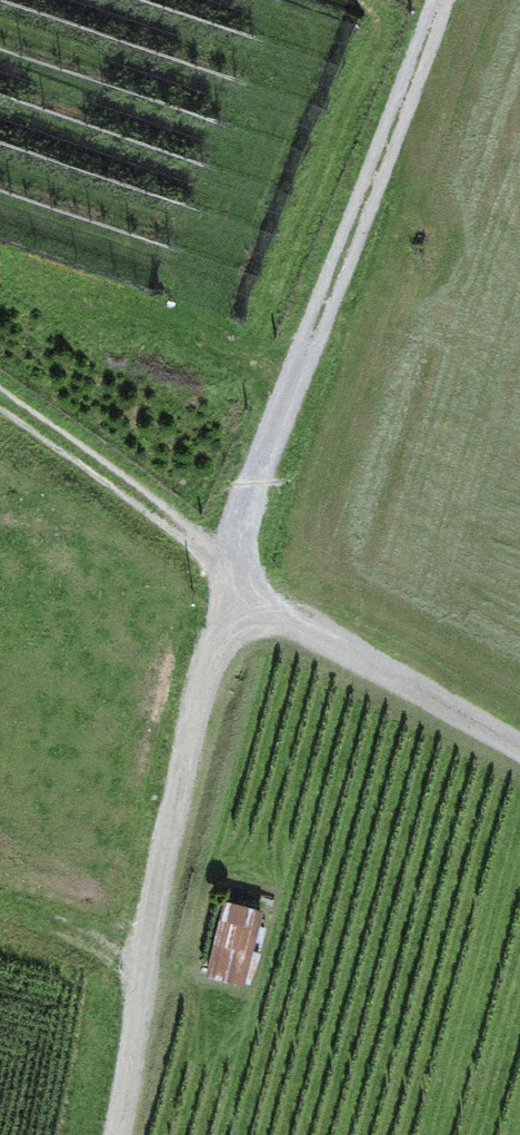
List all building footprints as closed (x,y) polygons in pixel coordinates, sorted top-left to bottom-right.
[(260,910),(225,901),(207,968),(242,978),(260,910)]
